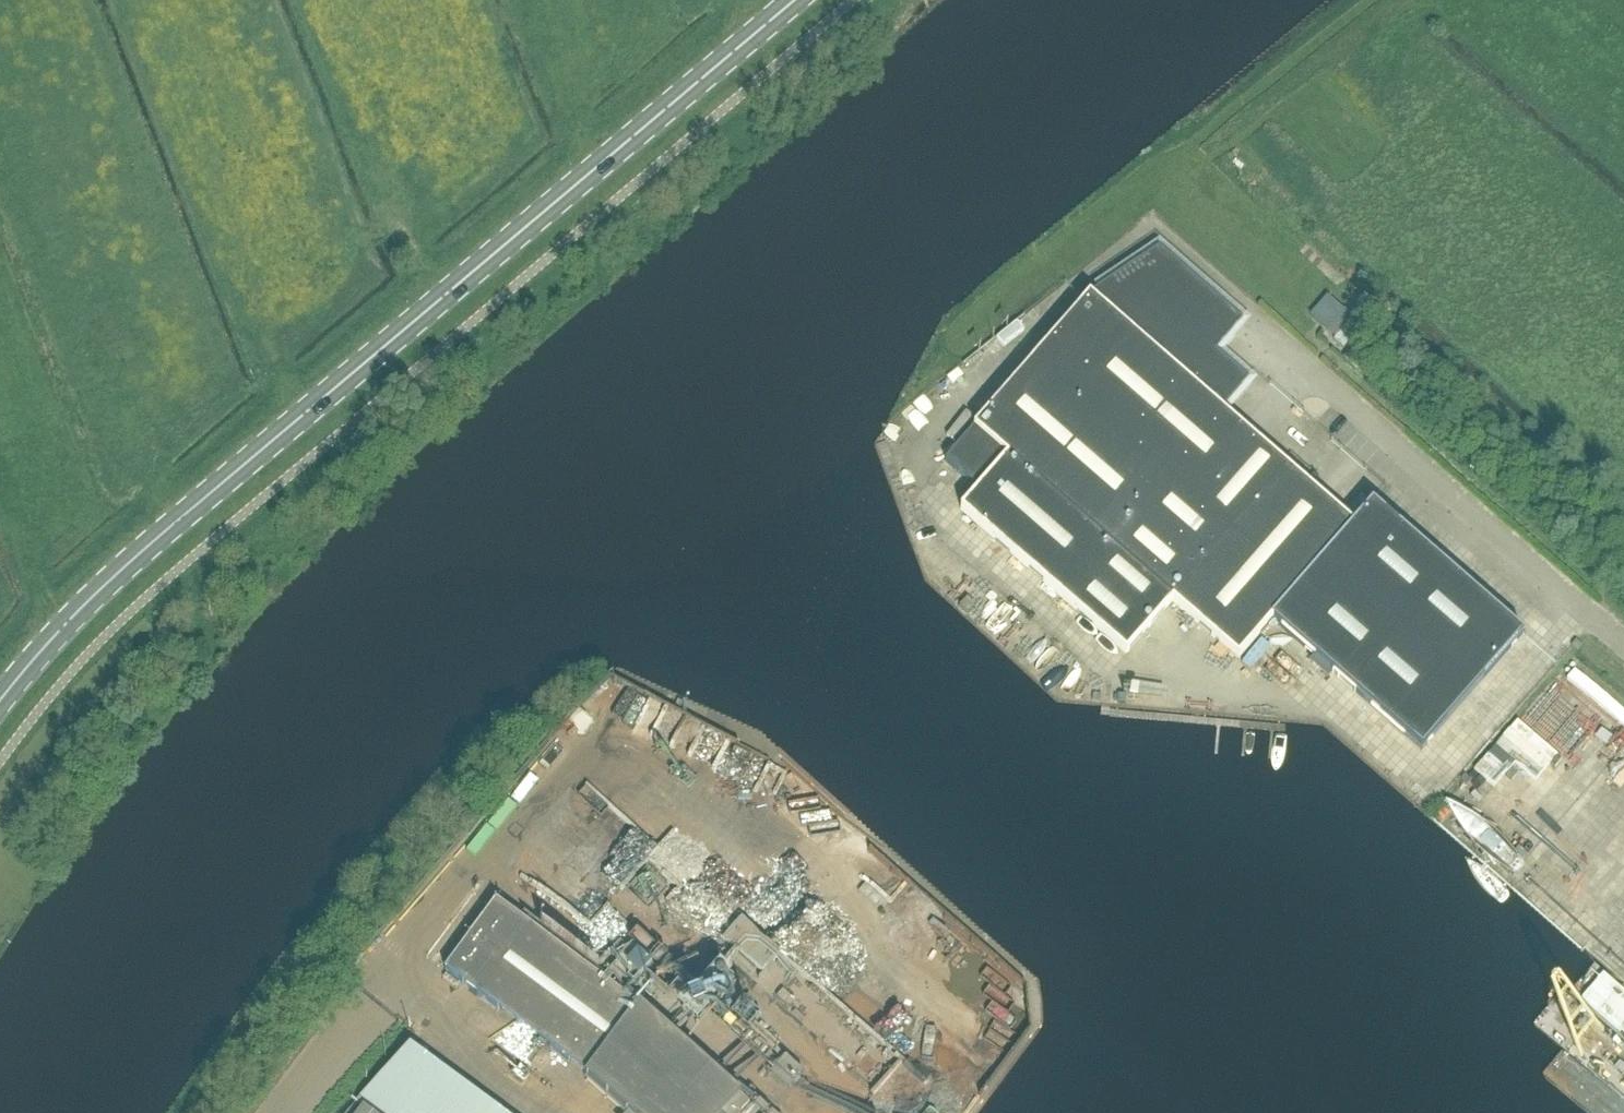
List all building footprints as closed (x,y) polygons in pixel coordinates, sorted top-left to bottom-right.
[(1125,656),(1171,603),(1237,660),(1272,621),(1422,752),(1523,637),(1372,506),(1353,527),(1222,413),(1248,382),(1215,354),(1241,323),(1158,250),(1088,297),(1056,334),(1052,330),(1039,344),(1044,348),(944,463),(977,491),(960,511),(1125,656)] [(1322,341),(1344,357),(1364,331),(1343,314),(1322,341)] [(1582,646),(1575,640),(1570,647),(1577,652),(1582,646)] [(1561,786),(1541,767),(1526,783),(1507,766),(1485,790),(1525,826),(1561,786)] [(1582,834),(1598,817),(1564,787),(1549,804),(1582,834)] [(595,840),(613,833),(607,817),(589,824),(595,840)] [(1491,819),(1469,842),(1492,865),(1515,842),(1491,819)] [(1564,904),(1553,917),(1590,948),(1613,920),(1554,870),(1540,886),(1530,877),(1522,886),(1544,906),(1553,895),(1564,904)] [(604,983),(495,903),(444,973),(587,1078),(586,1079),(624,1112),(724,1112),(740,1096),(640,1007),(638,1009),(604,983)] [(410,1050),(365,1107),(372,1112),(491,1112),(410,1050)]
